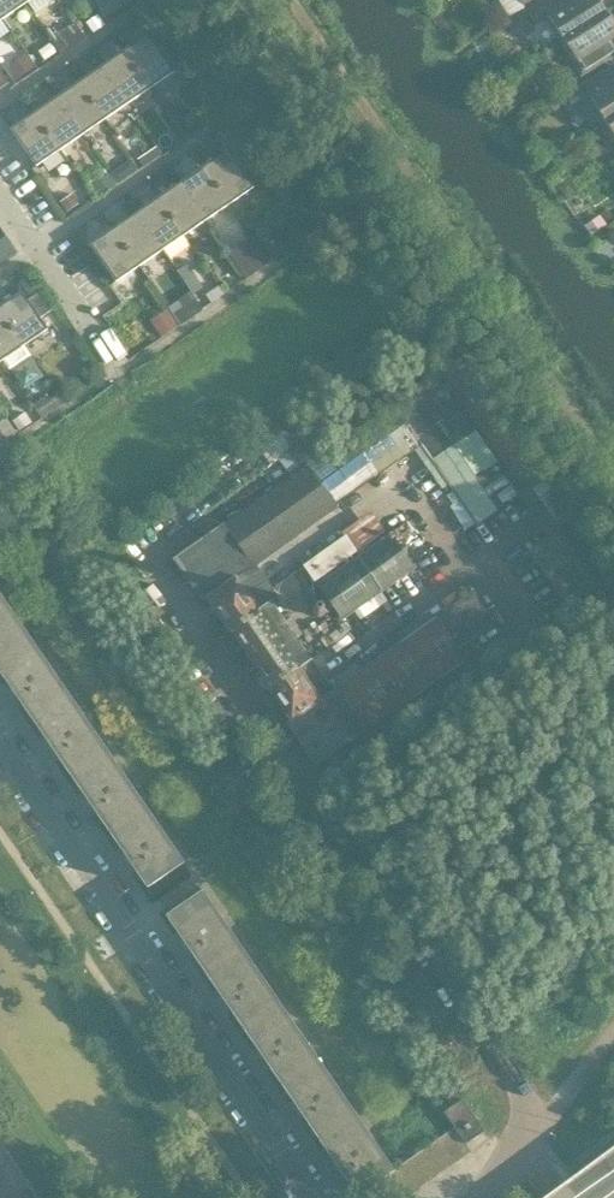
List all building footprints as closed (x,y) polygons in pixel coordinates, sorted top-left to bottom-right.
[(2,19),(24,4),(22,0),(0,0),(0,17),(2,19)] [(107,18),(131,1),(130,0),(94,0),(107,18)] [(559,40),(605,11),(598,0),(545,0),(527,11),(536,25),(549,16),(552,21),(551,27),(559,40)] [(559,40),(567,53),(573,55),(585,73),(611,57),(603,44),(613,37),(613,25),(605,11),(559,40)] [(55,28),(46,34),(60,55),(82,40),(72,26),(63,32),(55,28)] [(148,34),(124,51),(149,88),(173,72),(148,34)] [(124,51),(101,66),(127,104),(149,88),(124,51)] [(101,66),(79,82),(104,119),(127,104),(101,66)] [(600,122),(613,114),(613,78),(608,68),(582,85),(594,103),(592,109),(600,122)] [(8,83),(0,71),(0,89),(8,83)] [(79,82),(55,98),(80,135),(104,119),(79,82)] [(55,98),(33,113),(59,150),(80,135),(55,98)] [(11,128),(36,166),(59,150),(33,113),(11,128)] [(600,122),(609,135),(613,136),(613,114),(600,122)] [(227,150),(203,167),(229,204),(253,187),(227,150)] [(203,167),(180,182),(206,220),(229,204),(203,167)] [(96,197),(114,184),(107,174),(89,187),(96,197)] [(180,182),(158,198),(183,235),(206,220),(180,182)] [(158,198),(135,213),(161,251),(183,235),(158,198)] [(135,213),(113,228),(139,266),(161,251),(135,213)] [(113,228),(90,244),(116,281),(139,266),(113,228)] [(18,254),(6,236),(0,240),(0,266),(18,254)] [(186,267),(178,273),(193,295),(202,289),(186,267)] [(39,318),(53,309),(40,291),(27,300),(21,292),(0,306),(0,315),(22,346),(47,329),(39,318)] [(179,325),(189,318),(180,307),(171,314),(179,325)] [(167,313),(152,323),(161,337),(176,327),(167,313)] [(22,346),(0,315),(0,363),(5,370),(27,354),(22,346)] [(554,467),(472,348),(435,374),(517,493),(533,482),(548,471),(554,467)] [(517,494),(434,375),(394,403),(477,523),(517,494)] [(42,418),(55,409),(49,400),(36,409),(42,418)] [(309,462),(337,503),(417,447),(389,406),(309,462)] [(0,426),(0,449),(16,438),(6,422),(0,426)] [(264,468),(273,482),(304,462),(295,448),(264,468)] [(312,659),(271,600),(278,595),(255,564),(337,508),(308,466),(173,559),(203,602),(207,599),(228,630),(224,633),(232,644),(239,640),(263,676),(257,680),(264,691),(268,689),(290,720),(286,722),(316,766),(466,660),(461,652),(436,617),(333,690),(321,699),(299,668),(312,659)] [(582,520),(548,471),(533,482),(566,531),(582,520)] [(322,599),(320,603),(318,603),(316,604),(315,604),(314,605),(313,606),(312,608),(312,610),(312,612),(313,613),(314,615),(315,616),(316,616),(317,617),(319,617),(320,617),(322,616),(323,615),(324,614),(325,613),(325,612),(326,611),(331,610),(334,608),(342,620),(415,568),(391,533),(317,585),(325,597),(322,599)] [(315,581),(356,552),(345,536),(303,565),(315,581)] [(497,625),(472,591),(436,617),(461,652),(497,625)] [(30,639),(0,595),(0,660),(30,639)] [(69,696),(30,639),(0,660),(0,672),(34,721),(69,696)] [(71,775),(106,750),(69,696),(34,721),(71,775)] [(108,830),(144,805),(106,750),(71,775),(108,830)] [(183,862),(144,805),(108,830),(147,887),(183,862)] [(167,916),(183,940),(205,971),(240,946),(203,891),(167,916)] [(279,1004),(240,946),(205,971),(244,1028),(279,1004)] [(279,1004),(244,1028),(281,1082),(317,1058),(279,1004)] [(355,1115),(317,1058),(281,1082),(320,1139),(355,1115)] [(484,1131),(462,1099),(444,1112),(466,1144),(484,1131)] [(320,1139),(346,1178),(357,1194),(363,1190),(393,1170),(355,1115),(320,1139)] [(454,1128),(440,1138),(457,1161),(470,1152),(454,1128)] [(440,1138),(429,1145),(445,1169),(457,1161),(440,1138)] [(429,1145),(417,1154),(433,1178),(445,1169),(429,1145)] [(417,1154),(405,1162),(421,1186),(433,1178),(417,1154)] [(405,1162),(393,1171),(409,1194),(421,1186),(405,1162)] [(381,1179),(395,1197),(404,1197),(409,1194),(393,1171),(381,1179)] [(370,1186),(378,1197),(395,1197),(381,1179),(370,1186)]
